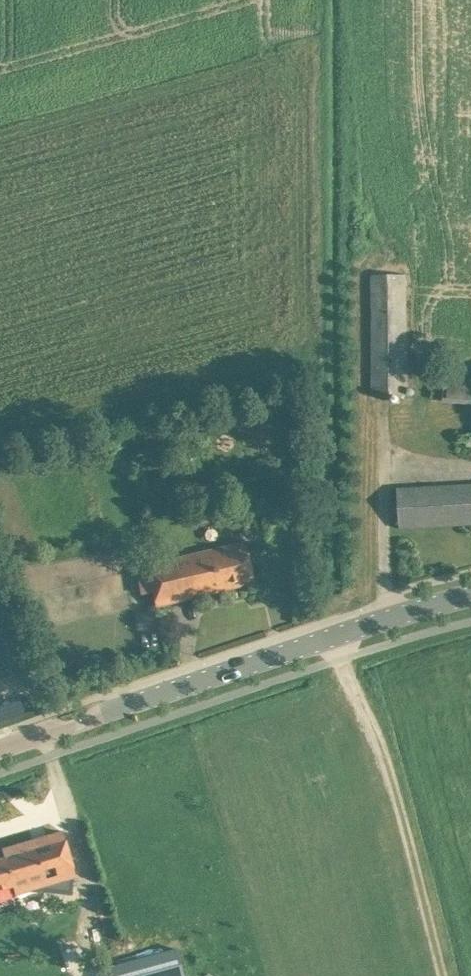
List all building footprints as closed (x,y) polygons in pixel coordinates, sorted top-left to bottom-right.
[(409,394),(406,275),(369,276),(373,395),(409,394)] [(443,402),(470,404),(470,367),(445,365),(444,378),(444,382),(443,399),(443,402)] [(397,489),(400,529),(470,525),(470,485),(397,489)] [(213,499),(198,503),(202,518),(217,514),(213,499)] [(156,606),(253,582),(244,542),(147,566),(156,606)] [(0,629),(0,659),(4,670),(27,661),(12,624),(0,629)] [(0,859),(0,888),(12,885),(15,894),(25,891),(73,895),(75,876),(68,851),(62,832),(2,850),(5,858),(0,859)] [(108,975),(181,975),(174,950),(106,969),(108,975)]
